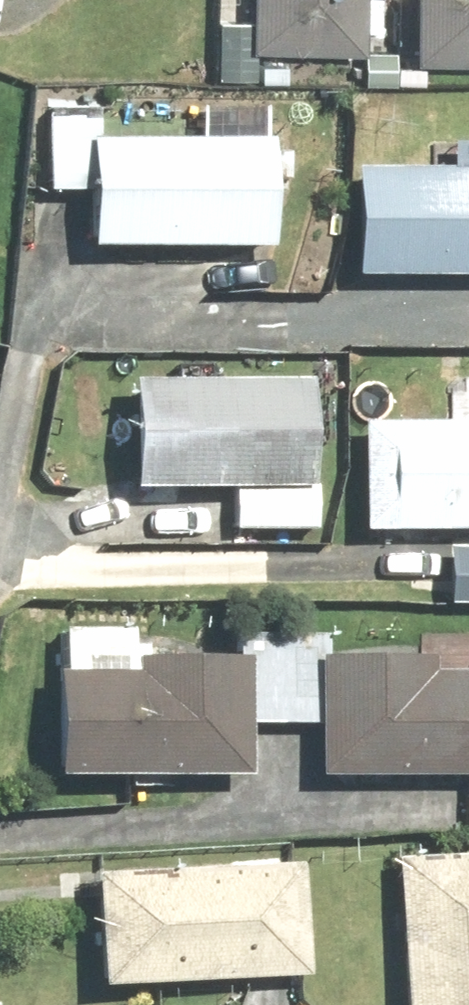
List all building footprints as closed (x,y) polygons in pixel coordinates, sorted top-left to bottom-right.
[(240,62),(359,65),(360,0),(241,0),(240,62)] [(406,70),(468,71),(468,0),(407,0),(406,70)] [(111,122),(37,120),(35,209),(75,210),(74,262),(264,266),(267,144),(111,140),(111,122)] [(343,173),(341,288),(468,291),(468,176),(343,173)] [(313,385),(120,384),(119,504),(224,504),(224,541),(313,541),(313,385)] [(353,432),(350,540),(468,543),(468,435),(353,432)] [(236,634),(236,738),(306,738),(305,795),(468,795),(468,674),(335,674),(335,634),(236,634)] [(41,636),(40,799),(228,799),(228,672),(135,672),(135,637),(41,636)] [(390,864),(390,1004),(468,1004),(468,864),(390,864)] [(296,872),(81,881),(86,1003),(301,994),(296,872)]
